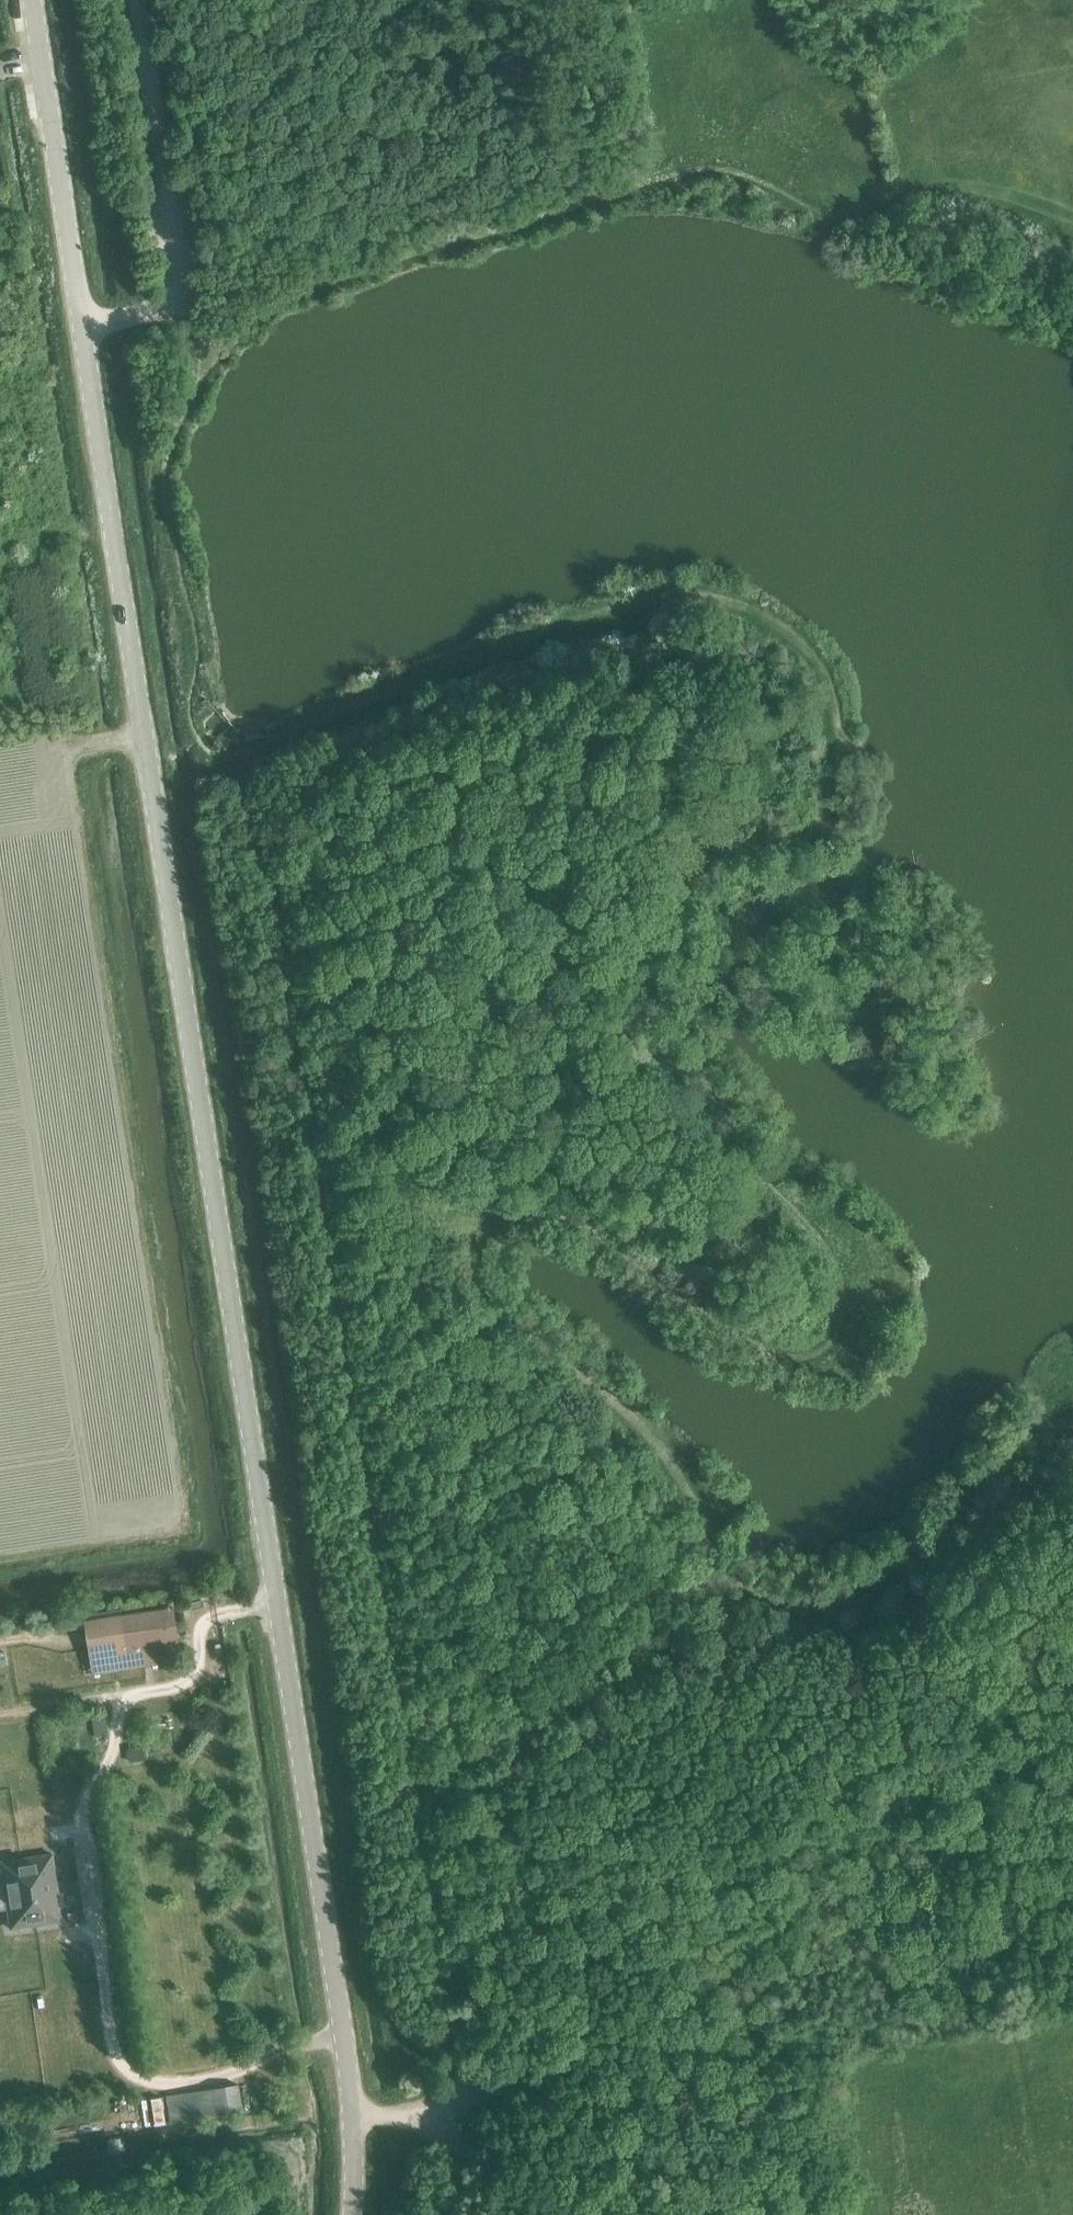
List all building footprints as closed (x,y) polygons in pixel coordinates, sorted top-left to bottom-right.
[(84,1620),(92,1668),(159,1658),(157,1643),(177,1641),(172,1607),(120,1614),(84,1620)] [(121,1706),(129,1759),(145,1757),(137,1703),(121,1706)] [(97,1748),(104,1747),(102,1735),(108,1735),(104,1706),(90,1708),(93,1736),(96,1736),(97,1748)] [(54,1892),(57,1892),(51,1853),(0,1861),(0,1865),(3,1884),(12,1883),(15,1902),(6,1903),(10,1929),(59,1921),(54,1892)] [(171,2118),(243,2109),(239,2082),(195,2088),(197,2101),(182,2103),(180,2091),(167,2092),(171,2118)]
